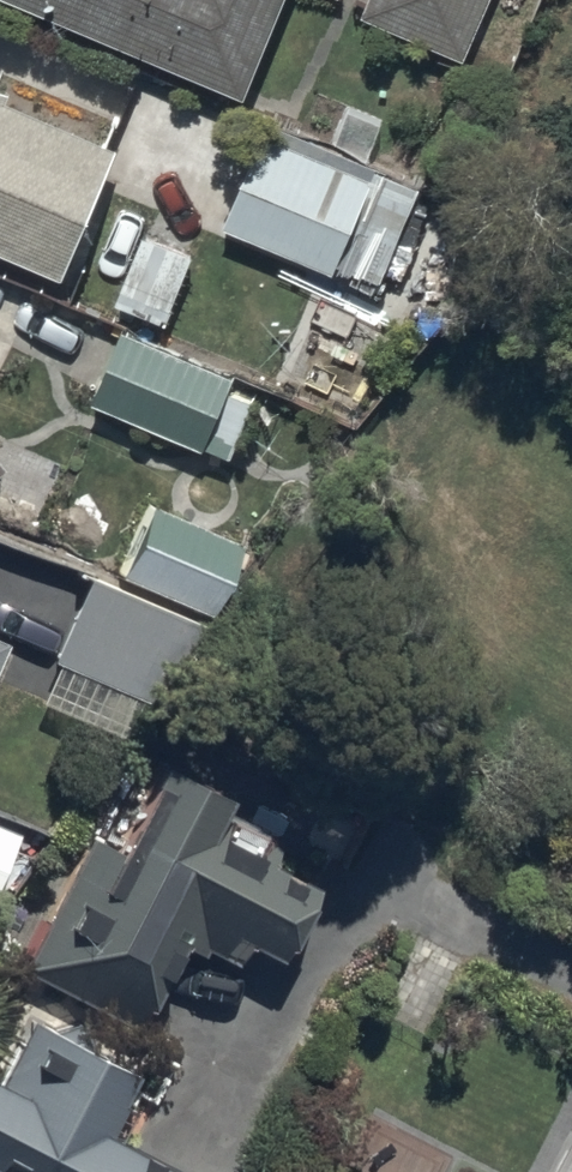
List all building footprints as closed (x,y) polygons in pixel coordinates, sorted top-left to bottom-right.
[(243,91),(281,0),(25,0),(243,91)] [(365,13),(464,55),(488,0),(371,0),(365,13)] [(63,274),(118,144),(9,98),(12,91),(0,86),(0,247),(63,274)] [(268,134),(228,225),(333,270),(372,179),(268,134)] [(145,233),(117,301),(166,321),(194,253),(145,233)] [(124,331),(96,401),(232,456),(255,399),(230,388),(235,376),(124,331)] [(238,545),(149,507),(120,576),(209,614),(238,545)] [(88,577),(51,660),(163,709),(199,627),(88,577)] [(247,944),(276,959),(313,887),(269,864),(281,841),(223,811),(229,798),(160,763),(115,850),(90,837),(22,970),(138,1029),(181,944),(202,955),(206,949),(236,965),(247,944)] [(17,835),(0,828),(0,875),(17,835)] [(106,1138),(137,1078),(30,1022),(0,1080),(0,1171),(173,1171),(106,1138)]
